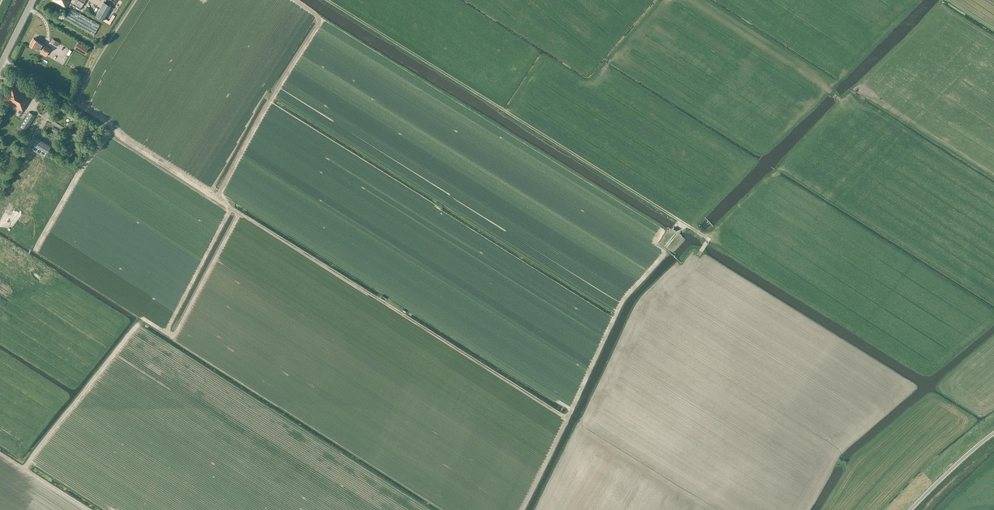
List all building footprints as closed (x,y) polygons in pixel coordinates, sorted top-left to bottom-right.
[(104,1),(95,15),(103,20),(109,9),(110,10),(112,7),(111,6),(104,1)] [(71,8),(65,19),(94,35),(100,25),(71,8)] [(44,45),(43,44),(43,43),(38,41),(39,39),(36,37),(35,39),(33,37),(29,45),(39,50),(40,48),(42,49),(48,53),(50,50),(51,48),(44,45)] [(78,42),(75,46),(74,48),(78,50),(84,54),(85,52),(88,48),(82,44),(78,42)] [(3,100),(19,109),(23,111),(29,100),(28,100),(30,96),(11,85),(9,89),(8,88),(4,95),(5,96),(3,100)] [(29,111),(18,130),(24,133),(35,115),(29,111)] [(76,116),(70,112),(67,116),(73,120),(76,116)] [(34,135),(27,146),(45,157),(51,146),(34,135)] [(13,181),(5,198),(10,200),(16,188),(22,177),(21,177),(22,175),(23,175),(34,152),(29,149),(13,181)] [(73,153),(66,149),(64,154),(70,157),(73,153)] [(9,291),(15,280),(0,270),(0,285),(9,291)]
